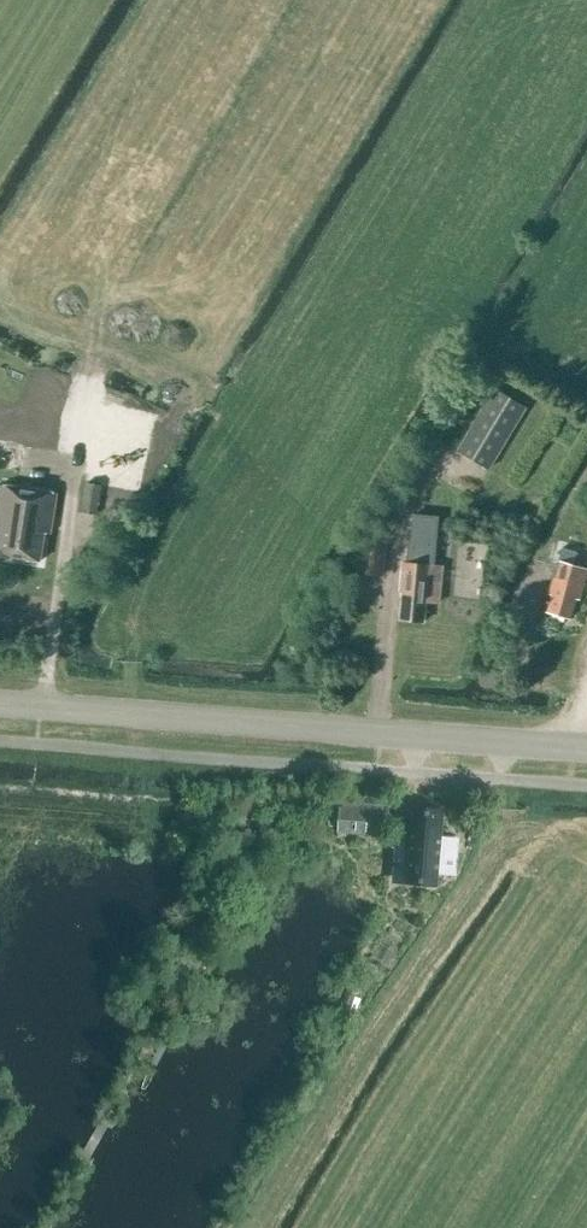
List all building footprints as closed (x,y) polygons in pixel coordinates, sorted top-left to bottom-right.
[(526,408),(495,389),(458,451),(489,470),(526,408)] [(98,515),(102,486),(86,482),(81,513),(98,515)] [(50,534),(56,493),(0,485),(0,525),(1,525),(0,533),(0,556),(40,562),(44,533),(50,534)] [(435,565),(439,509),(415,505),(412,543),(405,564),(403,564),(400,592),(403,592),(401,620),(424,622),(426,602),(439,603),(442,566),(435,565)] [(582,587),(586,573),(571,568),(574,558),(560,555),(549,594),(552,595),(547,612),(569,619),(579,586),(582,587)] [(382,837),(385,809),(341,806),(338,832),(382,837)] [(455,873),(458,840),(441,838),(444,810),(413,808),(411,838),(397,837),(394,862),(404,863),(403,882),(438,885),(439,872),(455,873)]
